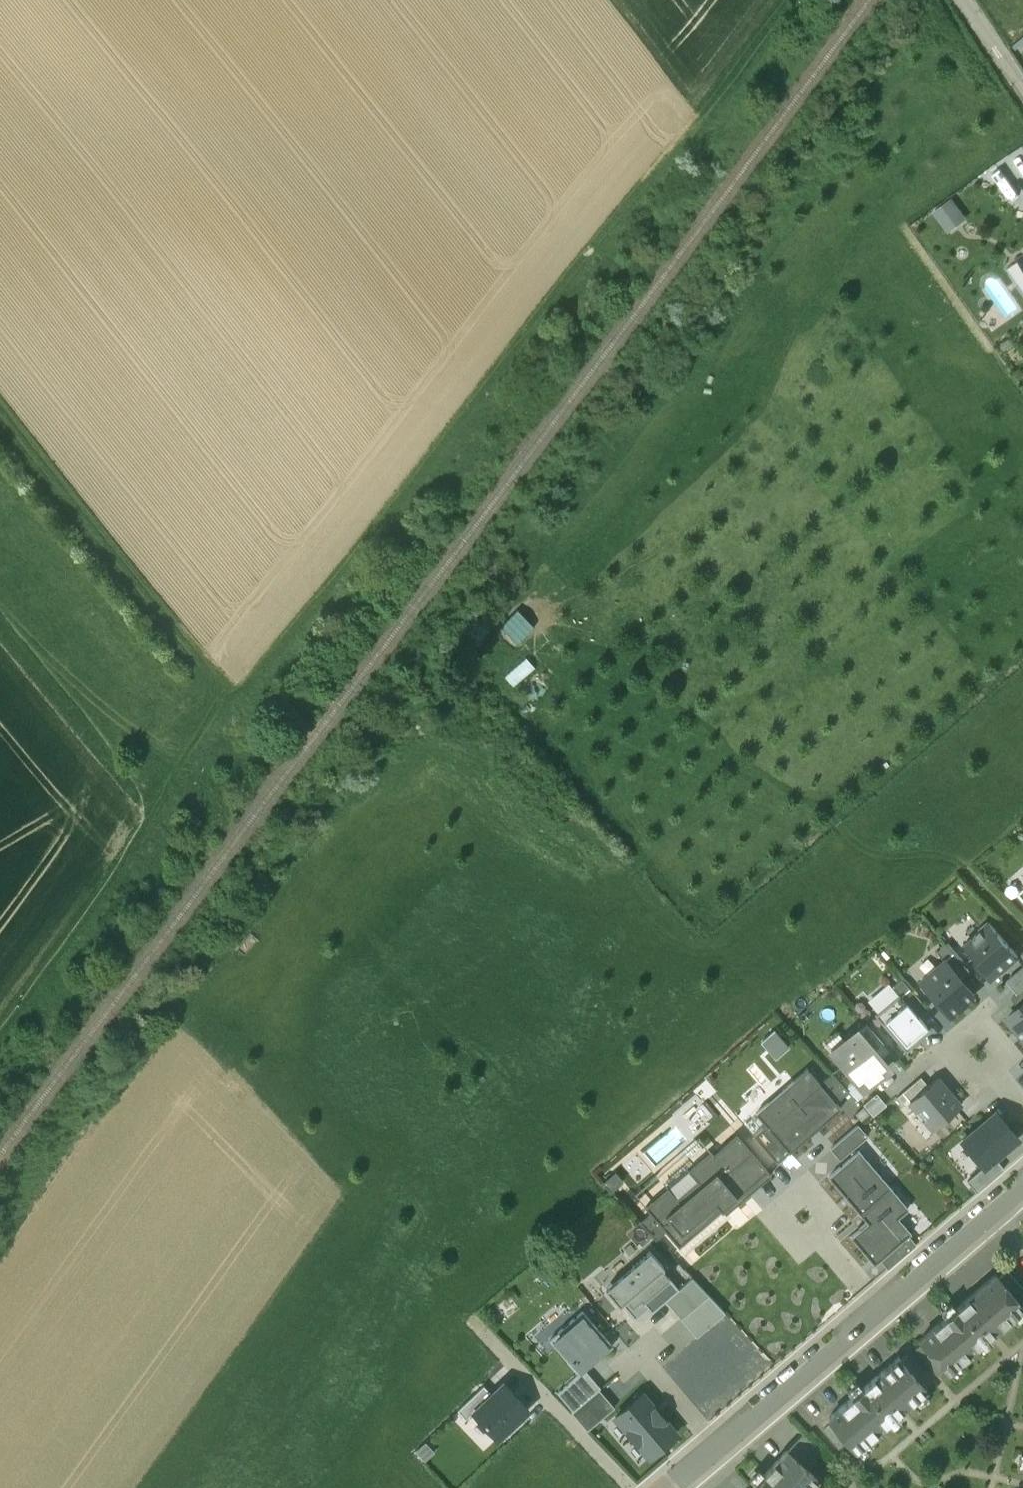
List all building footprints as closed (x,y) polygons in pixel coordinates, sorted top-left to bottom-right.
[(952,198),(933,212),(949,232),(967,218),(952,198)] [(1018,955),(990,922),(962,945),(991,979),(1018,955)] [(973,994),(944,961),(921,981),(949,1014),(973,994)] [(1022,1004),(1022,988),(1012,998),(1019,1007),(1022,1004)] [(899,994),(875,1015),(906,1052),(930,1031),(899,994)] [(1019,1007),(1007,1018),(1022,1036),(1022,1004),(1019,1007)] [(856,1031),(832,1051),(863,1088),(888,1067),(856,1031)] [(789,1055),(766,1069),(775,1085),(799,1072),(789,1055)] [(789,1152),(841,1108),(835,1101),(848,1090),(832,1073),(820,1083),(807,1068),(755,1112),(789,1152)] [(937,1077),(909,1101),(932,1129),(961,1105),(937,1077)] [(1017,1138),(995,1112),(962,1140),(984,1166),(1017,1138)] [(839,1158),(867,1135),(858,1124),(830,1148),(839,1158)] [(767,1170),(736,1134),(714,1154),(711,1150),(688,1169),(697,1180),(676,1198),(667,1187),(645,1206),(650,1213),(641,1221),(655,1238),(666,1229),(679,1245),(767,1170)] [(860,1212),(890,1186),(859,1150),(828,1176),(860,1212)] [(890,1186),(860,1212),(867,1221),(850,1235),(874,1263),(911,1232),(898,1216),(908,1208),(890,1186)] [(664,1266),(650,1250),(605,1288),(619,1304),(621,1302),(635,1318),(650,1305),(648,1303),(653,1299),(658,1305),(665,1299),(679,1288),(661,1268),(664,1266)] [(998,1276),(1013,1294),(1022,1287),(1007,1268),(998,1276)] [(919,1338),(946,1370),(959,1360),(960,1362),(971,1353),(969,1351),(981,1340),(983,1343),(990,1337),(988,1335),(1000,1325),(1001,1327),(1012,1318),(1010,1316),(1022,1305),(1013,1294),(998,1276),(995,1273),(919,1338)] [(679,1288),(665,1299),(696,1336),(725,1312),(692,1277),(679,1288)] [(612,1345),(582,1310),(549,1339),(579,1373),(585,1368),(593,1362),(591,1359),(596,1355),(598,1357),(612,1345)] [(831,1421),(847,1439),(855,1448),(867,1438),(869,1440),(879,1431),(877,1429),(889,1418),(892,1421),(899,1415),(896,1413),(925,1388),(898,1355),(827,1416),(831,1421)] [(579,1373),(557,1392),(573,1410),(598,1388),(600,1387),(585,1368),(579,1373)] [(528,1409),(503,1382),(473,1411),(498,1437),(528,1409)] [(598,1388),(573,1410),(571,1411),(587,1430),(614,1406),(598,1388)] [(676,1432),(643,1393),(615,1416),(649,1456),(676,1432)] [(847,1439),(831,1421),(822,1428),(838,1447),(847,1439)] [(788,1450),(804,1466),(821,1448),(804,1432),(788,1450)] [(786,1449),(750,1487),(825,1487),(816,1479),(817,1478),(804,1466),(788,1450),(786,1449)]
